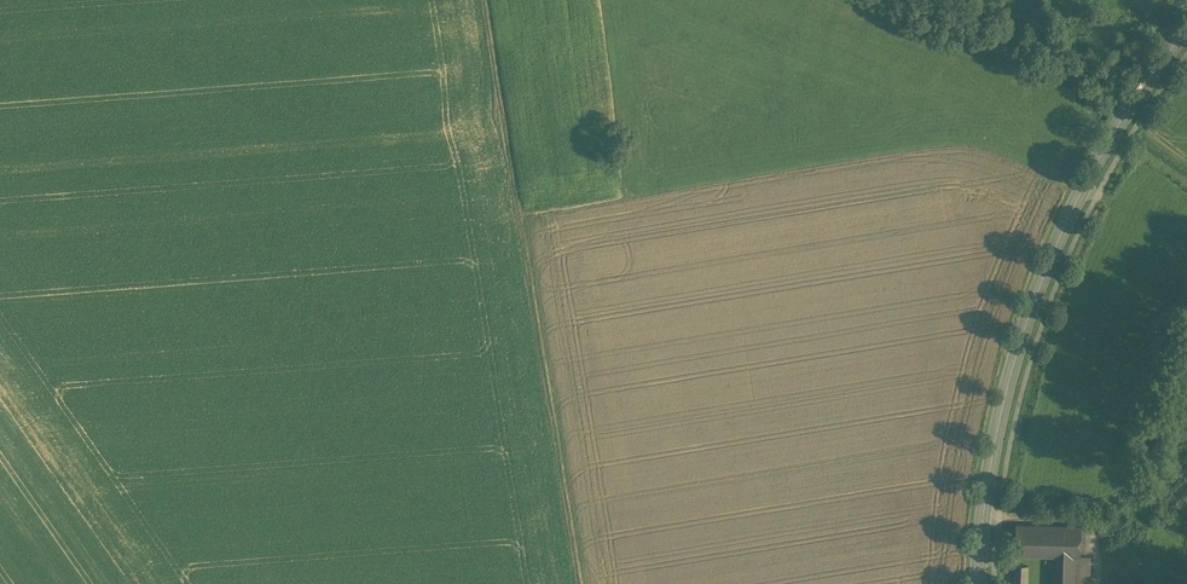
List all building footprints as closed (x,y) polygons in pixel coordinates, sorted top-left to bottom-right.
[(1081,525),(1016,523),(1015,554),(1052,555),(1076,555),(1080,555),(1081,525)] [(1052,555),(1051,583),(1075,583),(1076,555),(1052,555)] [(1076,555),(1075,583),(1089,583),(1090,556),(1080,555),(1076,555)] [(1015,564),(1014,583),(1028,583),(1029,565),(1015,564)]
